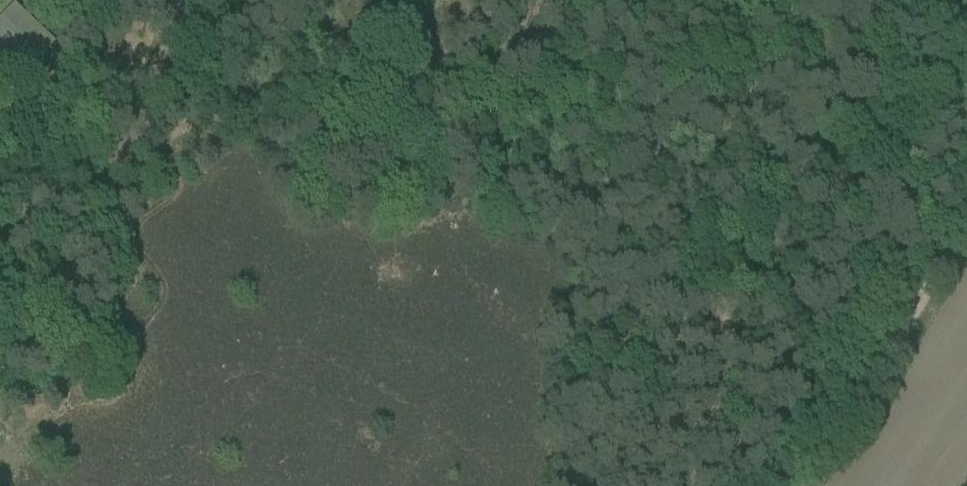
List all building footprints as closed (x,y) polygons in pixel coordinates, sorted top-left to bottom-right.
[(38,30),(15,8),(0,23),(0,65),(6,71),(1,77),(13,88),(24,76),(21,74),(26,69),(14,58),(28,43),(41,56),(53,44),(38,30)]
